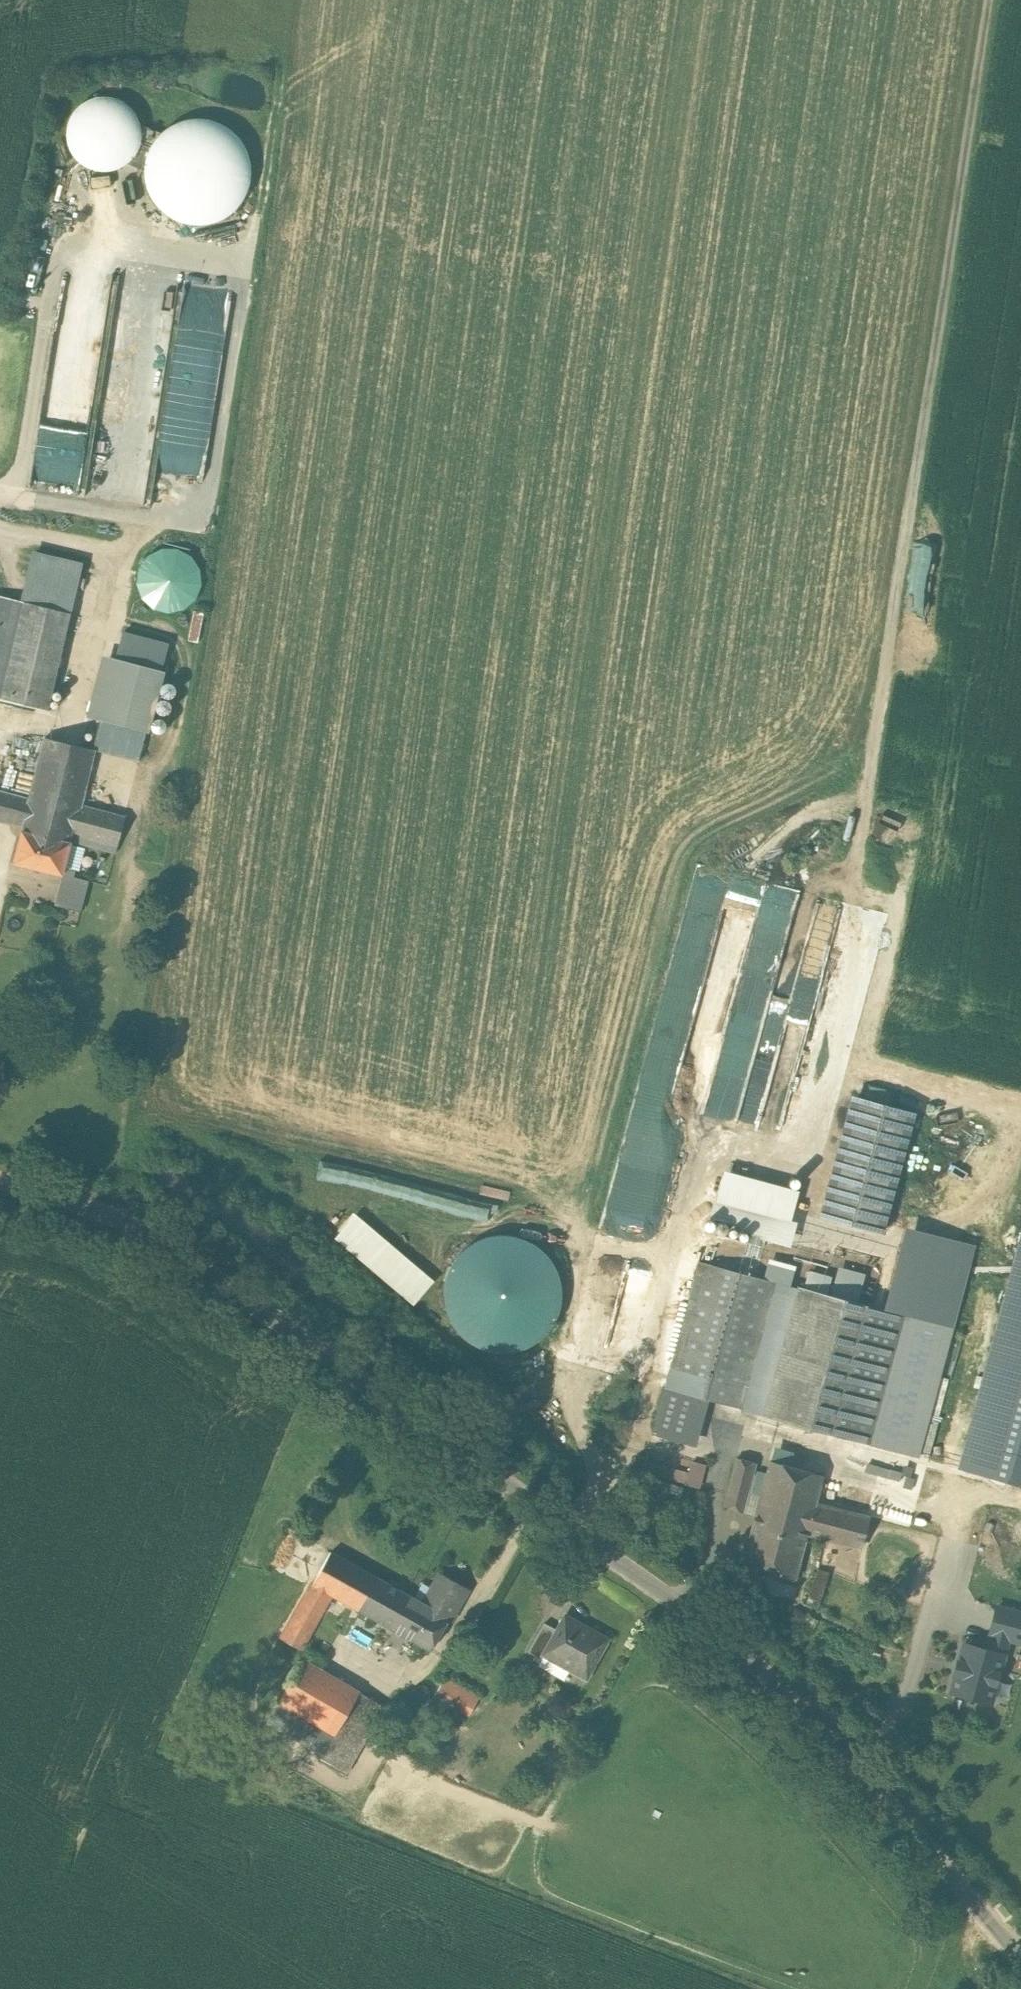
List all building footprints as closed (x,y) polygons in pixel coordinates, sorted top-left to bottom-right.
[(129,157),(132,154),(134,151),(136,149),(138,145),(139,143),(141,139),(142,134),(143,130),(143,128),(142,122),(142,119),(141,116),(139,113),(137,109),(134,104),(132,101),(130,99),(127,98),(125,96),(122,94),(119,93),(116,92),(112,91),(108,90),(105,90),(100,91),(96,92),(93,92),(89,94),(86,96),(83,97),(81,99),(79,101),(76,104),(74,107),(73,109),(72,111),(70,116),(68,122),(68,125),(68,128),(68,131),(69,135),(70,140),(71,143),(75,149),(77,152),(80,155),(82,156),(84,158),(88,160),(90,162),(94,163),(99,164),(103,165),(106,165),(109,165),(114,164),(117,163),(121,161),(126,159),(129,157)] [(235,205),(239,201),(243,198),(245,195),(248,190),(250,186),(252,181),(253,174),(254,169),(254,165),(254,157),(253,153),(252,150),(250,145),(247,139),(243,133),(239,129),(236,126),(233,124),(230,122),(226,119),(221,117),(217,116),(212,115),(206,114),(203,114),(195,114),(189,115),(185,117),(180,119),(176,121),(172,124),(169,126),(166,129),(164,131),(162,133),(160,136),(158,139),(156,143),(153,150),(151,157),(151,161),(151,166),(151,170),(152,176),(154,183),(155,187),(160,195),(164,200),(167,203),(170,205),(173,208),(178,211),(182,213),(187,214),(193,216),(199,217),(204,217),(208,216),(215,215),(219,214),(224,212),(231,208),(235,205)] [(164,131),(142,122),(143,128),(143,130),(142,134),(141,139),(139,143),(138,145),(136,149),(134,151),(132,154),(129,157),(126,159),(151,166),(151,161),(151,157),(153,150),(156,143),(158,139),(160,136),(162,133),(164,131)] [(37,249),(43,251),(46,238),(39,237),(37,249)] [(23,293),(34,295),(41,256),(30,254),(23,293)] [(208,455),(226,285),(183,281),(168,430),(173,430),(181,430),(179,452),(208,455)] [(35,484),(64,488),(66,477),(79,479),(81,469),(70,468),(70,466),(47,462),(49,449),(40,447),(35,484)] [(202,597),(204,585),(201,573),(195,564),(185,557),(173,555),(162,558),(152,564),(146,574),(144,586),(146,597),(153,607),(162,613),(174,615),(185,613),(195,606),(202,597)] [(86,568),(39,556),(27,604),(74,616),(86,568)] [(918,656),(920,596),(901,596),(899,655),(918,656)] [(2,698),(27,604),(0,597),(0,697),(2,698)] [(74,616),(27,604),(2,698),(49,710),(74,616)] [(173,649),(125,636),(118,664),(166,676),(173,649)] [(166,676),(118,664),(103,721),(151,734),(166,676)] [(151,734),(103,721),(94,754),(102,756),(143,767),(151,734)] [(171,734),(171,731),(171,728),(169,726),(167,724),(164,724),(161,724),(159,726),(157,728),(157,731),(157,734),(159,736),(161,738),(164,738),(167,738),(169,736),(171,734)] [(94,754),(47,742),(32,800),(26,822),(76,835),(82,836),(80,844),(120,854),(128,822),(88,811),(80,809),(94,754)] [(94,754),(80,809),(88,811),(102,756),(94,754)] [(26,822),(32,800),(2,792),(0,801),(0,819),(25,826),(16,863),(65,876),(66,875),(76,835),(26,822)] [(880,841),(941,842),(942,821),(881,819),(880,841)] [(92,882),(66,875),(65,876),(57,906),(84,913),(92,882)] [(809,1038),(731,1022),(696,1225),(774,1240),(809,1038)] [(866,1101),(835,1217),(883,1230),(915,1114),(866,1101)] [(333,1236),(415,1302),(436,1276),(354,1210),(333,1236)] [(505,1232),(458,1249),(444,1292),(461,1337),(508,1351),(547,1337),(559,1298),(556,1291),(558,1287),(542,1244),(505,1232)] [(792,1281),(803,1284),(808,1266),(835,1273),(837,1266),(798,1257),(792,1281)] [(777,1282),(699,1261),(665,1387),(704,1398),(743,1408),(777,1282)] [(867,1306),(816,1292),(782,1419),(870,1443),(904,1318),(867,1308),(867,1306)] [(704,1398),(665,1387),(653,1430),(692,1440),(704,1398)] [(650,1458),(647,1472),(701,1484),(706,1461),(690,1457),(688,1467),(650,1458)] [(754,1462),(737,1457),(724,1505),(741,1510),(754,1462)] [(822,1475),(771,1461),(743,1564),(794,1578),(806,1532),(814,1503),(822,1475)] [(869,1461),(865,1471),(880,1476),(878,1482),(909,1491),(914,1474),(869,1461)] [(869,1517),(814,1503),(806,1532),(861,1547),(869,1517)] [(409,1595),(330,1551),(281,1638),(300,1648),(331,1593),(391,1627),(409,1595)] [(808,1565),(795,1597),(805,1601),(818,1569),(808,1565)] [(807,1603),(819,1607),(830,1570),(818,1566),(807,1603)] [(468,1588),(447,1575),(429,1607),(409,1595),(391,1627),(431,1649),(448,1619),(450,1620),(468,1588)] [(996,1601),(987,1637),(1020,1645),(1020,1607),(996,1601)] [(608,1638),(565,1614),(556,1629),(542,1653),(544,1654),(586,1678),(608,1638)] [(544,1622),(528,1651),(542,1658),(544,1654),(542,1653),(556,1629),(544,1622)] [(1004,1654),(964,1643),(959,1660),(957,1660),(954,1673),(956,1674),(951,1691),(991,1702),(1004,1654)] [(384,1706),(302,1659),(266,1721),(323,1753),(319,1759),(345,1774),(384,1706)] [(479,1697),(445,1677),(429,1705),(446,1714),(452,1704),(470,1714),(479,1697)]
